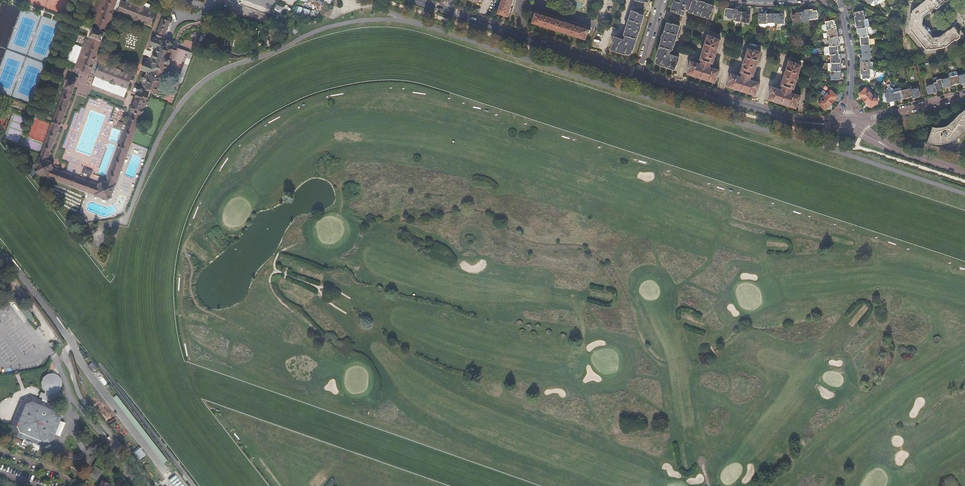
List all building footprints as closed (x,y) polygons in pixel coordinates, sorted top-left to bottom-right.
[(498,14),(508,17),(510,12),(511,12),(513,9),(511,8),(514,0),(502,0),(498,14)] [(674,0),(671,11),(677,13),(683,15),(685,9),(688,10),(688,11),(689,12),(709,18),(711,13),(713,6),(705,3),(701,2),(694,0),(675,0),(675,1),(674,0)] [(913,11),(912,14),(910,27),(911,27),(910,30),(926,50),(930,49),(930,50),(943,48),(943,47),(947,47),(955,40),(956,41),(960,38),(960,36),(957,32),(957,31),(954,27),(953,27),(949,29),(949,30),(950,31),(941,39),(931,40),(919,26),(921,16),(934,6),(936,9),(937,9),(948,0),(926,0),(913,11)] [(93,28),(105,33),(114,7),(100,1),(90,27),(93,28)] [(119,13),(151,25),(155,13),(123,1),(119,13)] [(727,18),(732,19),(733,10),(727,9),(725,10),(724,16),(727,16),(727,18)] [(733,10),(732,19),(735,19),(735,20),(740,21),(741,12),(737,12),(737,10),(733,9),(733,10)] [(808,10),(809,19),(818,18),(816,9),(808,10)] [(800,13),(801,21),(808,20),(807,20),(809,19),(808,10),(804,10),(804,12),(800,13)] [(865,20),(863,11),(854,13),(856,22),(865,20)] [(614,38),(612,44),(613,45),(611,50),(625,55),(625,54),(629,55),(631,54),(632,51),(638,32),(639,33),(640,29),(639,28),(643,16),(637,14),(638,14),(631,12),(624,35),(625,36),(626,37),(624,41),(614,38)] [(741,12),(740,21),(749,23),(750,14),(741,12)] [(541,15),(536,13),(532,23),(585,40),(588,33),(590,33),(591,31),(584,28),(584,27),(581,26),(581,27),(564,22),(564,21),(561,19),(560,21),(544,16),(545,14),(541,13),(541,15)] [(793,22),(801,21),(800,13),(792,14),(793,22)] [(765,28),(767,26),(767,23),(767,14),(758,14),(758,23),(758,25),(759,28),(765,28)] [(767,23),(767,26),(775,26),(775,23),(775,14),(767,14),(767,23)] [(775,23),(783,23),(783,14),(775,14),(775,23)] [(161,79),(174,46),(172,45),(173,42),(172,40),(168,39),(166,40),(165,42),(163,42),(162,40),(160,39),(162,35),(164,35),(170,20),(169,18),(165,16),(163,17),(155,39),(153,39),(152,44),(153,46),(156,47),(151,63),(147,62),(145,63),(143,67),(144,69),(148,71),(145,77),(144,76),(143,77),(142,79),(143,81),(144,81),(142,85),(160,92),(161,92),(162,92),(163,92),(164,92),(164,91),(165,91),(166,91),(166,90),(167,90),(167,89),(168,89),(168,88),(168,87),(168,86),(168,85),(168,84),(168,83),(167,83),(167,82),(166,82),(166,81),(165,81),(165,80),(164,80),(161,79)] [(857,30),(870,27),(868,19),(865,20),(856,22),(857,30)] [(822,29),(824,31),(827,30),(828,30),(836,29),(835,21),(826,23),(826,25),(823,25),(821,27),(822,29)] [(663,36),(661,39),(662,40),(656,58),(657,59),(656,62),(656,64),(660,65),(660,66),(674,70),(676,65),(677,65),(679,59),(668,55),(670,50),(671,51),(672,50),(679,27),(673,25),(672,25),(667,24),(663,36)] [(860,38),(869,37),(869,36),(868,36),(868,34),(871,34),(873,32),(872,28),(870,27),(857,30),(859,38),(860,37),(860,38)] [(74,67),(90,73),(105,33),(93,28),(81,60),(77,59),(74,67)] [(830,38),(838,37),(836,29),(828,30),(830,38)] [(700,65),(691,62),(688,69),(689,69),(688,74),(715,83),(717,78),(719,71),(709,68),(710,63),(711,64),(713,62),(720,40),(714,38),(708,35),(700,59),(701,61),(702,61),(700,65)] [(830,46),(837,46),(839,45),(838,37),(830,38),(829,38),(830,46)] [(861,46),(870,45),(875,44),(875,40),(873,39),(869,39),(869,37),(860,38),(861,46)] [(862,54),(870,53),(871,53),(870,45),(861,46),(862,54)] [(177,47),(174,46),(161,79),(164,80),(177,47)] [(838,54),(837,46),(830,46),(829,46),(826,47),(824,48),(824,55),(827,55),(830,55),(831,55),(838,54)] [(742,78),(731,75),(729,82),(730,82),(728,87),(755,96),(757,90),(758,91),(760,84),(750,81),(751,76),(752,77),(754,76),(761,52),(754,50),(754,51),(748,49),(741,72),(742,74),(743,74),(742,78)] [(870,53),(862,54),(861,54),(861,62),(870,62),(870,53)] [(831,63),(840,63),(840,54),(838,54),(831,55),(831,63)] [(782,91),(772,88),(770,94),(770,95),(769,100),(796,109),(798,103),(799,104),(801,97),(791,94),(792,89),(792,90),(794,89),(796,81),(797,82),(798,77),(801,65),(796,64),(796,63),(789,61),(782,85),(783,86),(783,87),(782,91)] [(873,62),(870,62),(861,62),(861,70),(873,70),(873,62)] [(831,71),(841,71),(840,63),(831,63),(829,63),(829,72),(831,72),(831,71)] [(95,76),(127,88),(132,77),(100,64),(95,76)] [(875,75),(875,72),(873,70),(861,70),(861,78),(863,78),(870,78),(870,76),(874,76),(875,75)] [(841,80),(841,71),(831,71),(831,72),(831,80),(841,80)] [(952,86),(960,84),(958,76),(957,72),(956,71),(949,73),(948,74),(950,78),(952,86)] [(124,98),(127,88),(95,76),(92,85),(124,98)] [(943,87),(952,86),(950,78),(942,80),(943,87)] [(936,91),(944,89),(943,87),(942,80),(942,79),(937,80),(937,83),(934,83),(934,85),(936,91)] [(39,173),(106,198),(110,196),(149,94),(143,92),(144,90),(140,89),(105,182),(104,182),(99,184),(99,186),(52,168),(53,167),(50,161),(46,160),(76,83),(69,80),(36,168),(39,173)] [(936,91),(934,85),(926,87),(928,93),(929,94),(936,93),(936,91)] [(896,100),(904,99),(902,91),(901,87),(893,89),(894,93),(896,100)] [(902,91),(904,99),(911,97),(912,98),(919,97),(920,95),(918,88),(910,90),(902,91)] [(860,98),(864,102),(871,94),(866,89),(865,89),(859,94),(859,96),(861,98),(860,98)] [(825,97),(832,104),(835,101),(835,100),(837,97),(837,96),(832,91),(831,91),(828,94),(825,97)] [(888,102),(896,100),(894,93),(891,94),(891,92),(886,94),(888,102)] [(871,94),(864,102),(867,105),(868,105),(871,108),(872,108),(878,101),(871,94)] [(829,107),(832,104),(825,97),(819,103),(819,105),(824,109),(825,109),(828,107),(829,107)] [(926,143),(933,144),(941,144),(948,143),(951,142),(954,141),(957,139),(959,137),(962,135),(964,131),(964,109),(963,110),(960,112),(958,114),(956,116),(954,119),(952,121),(949,123),(947,125),(944,126),(940,128),(935,127),(931,126),(926,143)] [(14,299),(29,319),(32,317),(17,297),(14,299)] [(47,401),(50,393),(56,395),(63,377),(46,371),(39,389),(41,390),(38,397),(47,401)] [(59,411),(58,408),(57,406),(31,396),(21,400),(11,426),(15,436),(41,446),(51,442),(61,416),(59,412),(59,411)] [(140,447),(134,452),(140,459),(146,454),(140,447)] [(174,485),(184,485),(176,474),(169,479),(174,485)]
